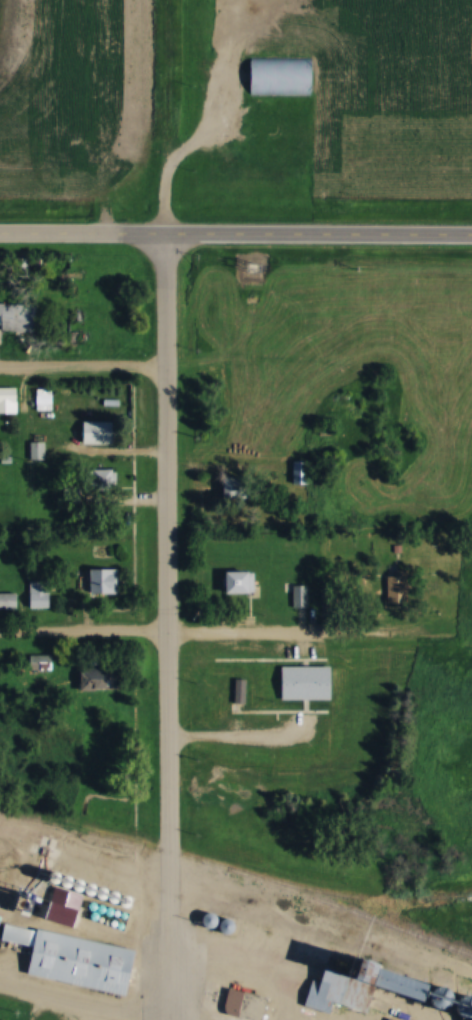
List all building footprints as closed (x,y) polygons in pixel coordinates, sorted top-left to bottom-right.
[(253,60),(311,61),(310,97),(252,97),(253,60)] [(40,306),(0,305),(0,330),(39,332),(40,306)] [(19,415),(19,390),(0,390),(0,415),(19,415)] [(117,423),(82,423),(82,445),(117,445),(117,423)] [(46,444),(32,444),(32,462),(46,462),(46,444)] [(291,464),(291,486),(309,486),(309,464),(291,464)] [(95,472),(95,491),(117,491),(117,472),(95,472)] [(230,477),(226,500),(249,504),(252,481),(230,477)] [(120,571),(90,571),(90,596),(120,596),(120,571)] [(256,574),(229,574),(229,595),(256,595),(256,574)] [(29,583),(29,610),(51,610),(51,583),(29,583)] [(309,588),(292,588),(292,610),(309,610),(309,588)] [(320,609),(337,609),(337,590),(320,590),(320,609)] [(0,595),(0,610),(20,610),(20,595),(0,595)] [(54,672),(54,657),(32,657),(32,672),(54,672)] [(282,668),(282,702),(334,702),(334,668),(282,668)] [(82,669),(82,692),(123,692),(123,669),(82,669)] [(79,929),(87,899),(103,903),(109,877),(42,861),(28,917),(79,929)] [(37,928),(136,949),(127,994),(27,973),(37,928)] [(336,1004),(367,1012),(371,995),(361,992),(365,980),(330,971),(327,985),(314,981),(307,1008),(333,1014),(336,1004)] [(255,1019),(266,1019),(270,997),(231,991),(227,1016),(255,1019)]
